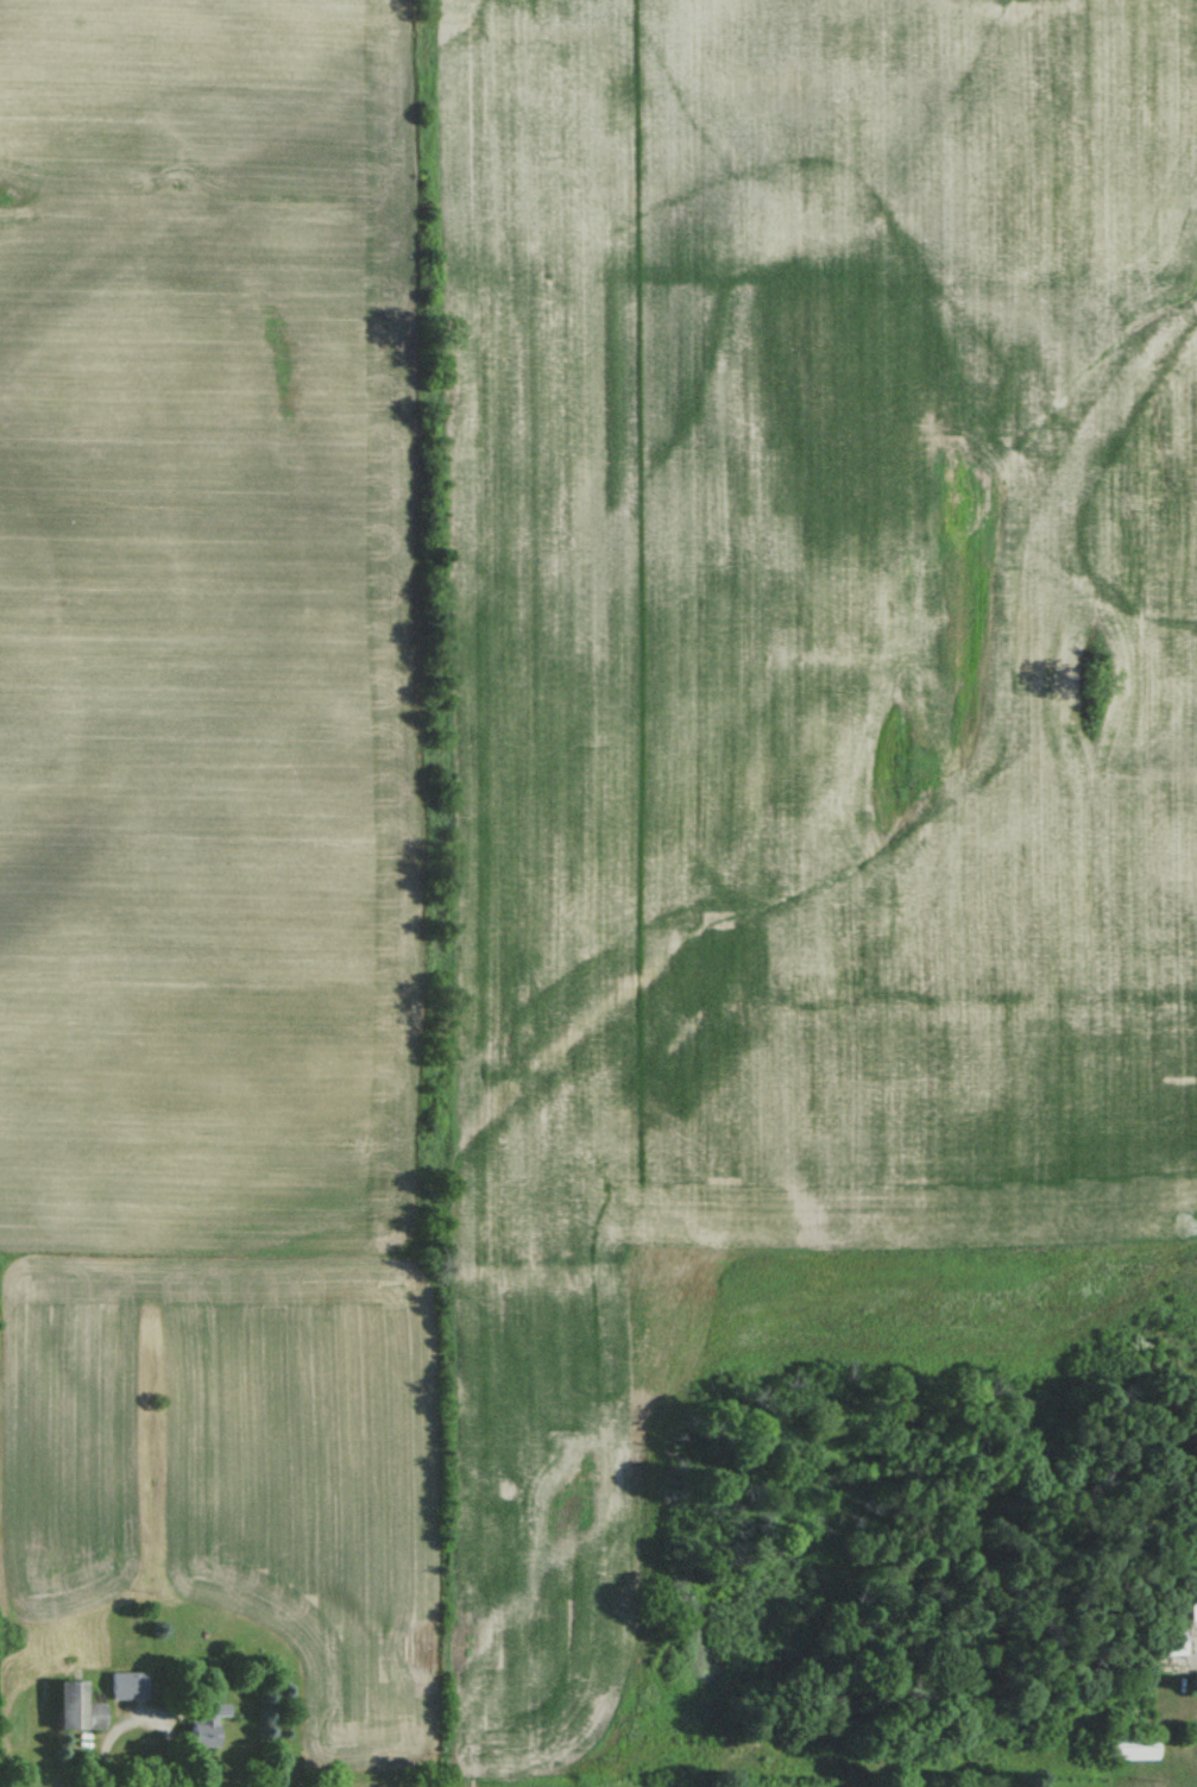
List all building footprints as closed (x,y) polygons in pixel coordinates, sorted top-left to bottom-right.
[(1155,1654),(1189,1654),(1189,1632),(1155,1632),(1155,1654)] [(143,1671),(108,1671),(108,1696),(143,1696),(143,1671)] [(59,1679),(59,1727),(103,1727),(103,1701),(86,1701),(86,1679),(59,1679)] [(216,1744),(215,1716),(227,1716),(226,1703),(192,1704),(193,1745),(216,1744)] [(1110,1758),(1161,1758),(1161,1734),(1110,1734),(1110,1758)]
